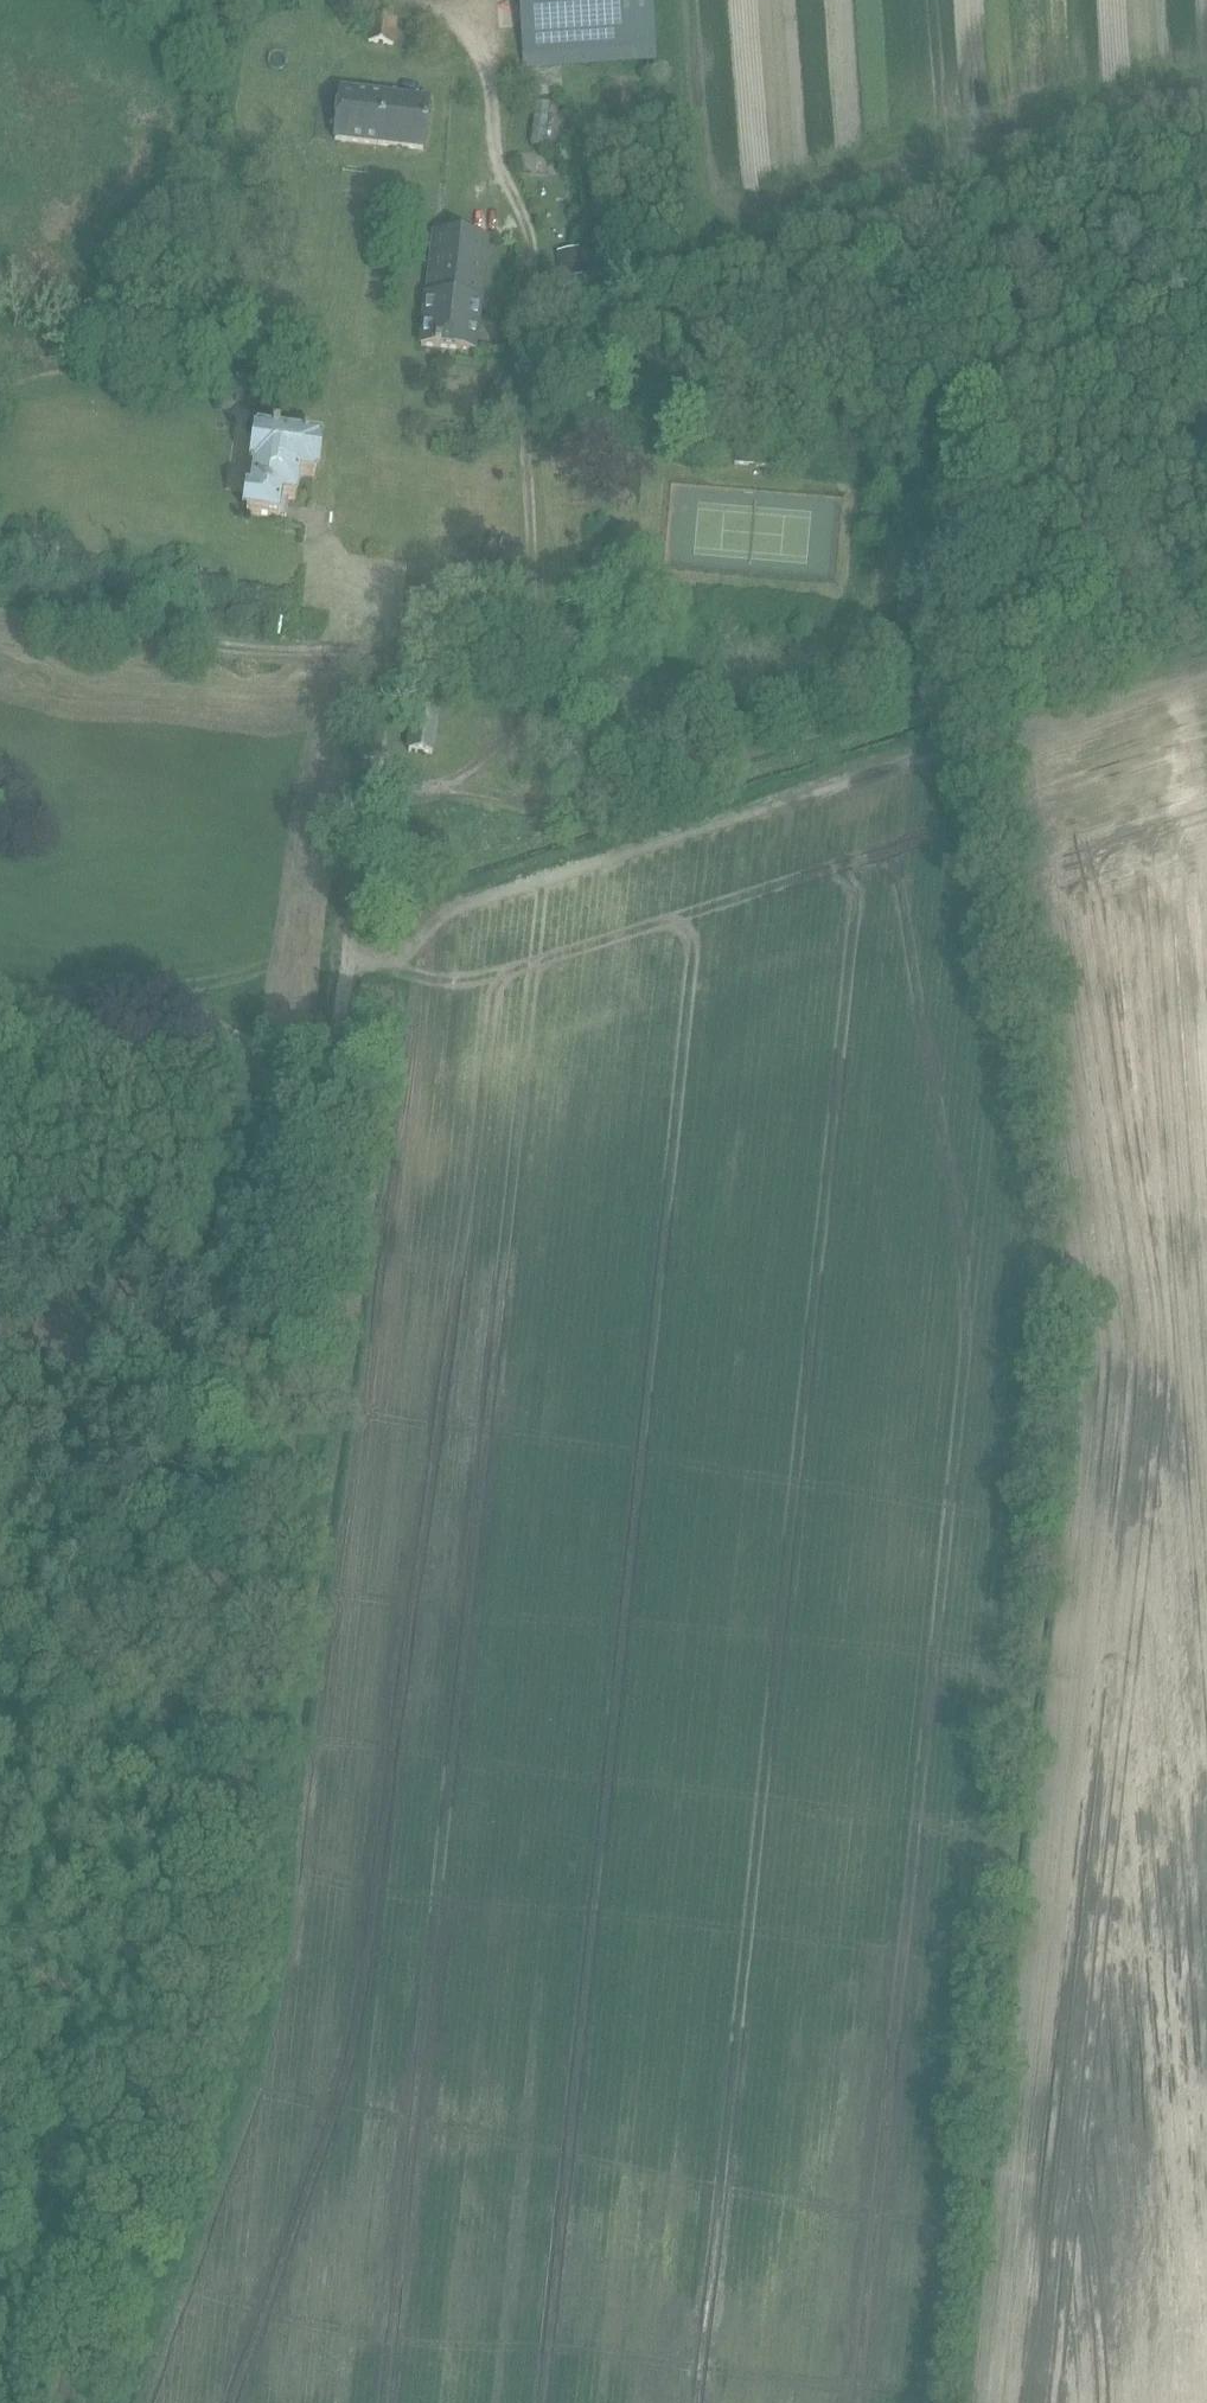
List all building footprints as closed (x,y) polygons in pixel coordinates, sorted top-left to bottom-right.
[(524,58),(656,49),(653,0),(520,0),(524,58)] [(373,16),(370,41),(394,44),(397,19),(373,16)] [(430,100),(366,93),(342,90),(336,141),(424,151),(430,100)] [(475,352),(478,328),(487,239),(435,233),(426,319),(424,319),(421,346),(475,352)] [(584,279),(582,269),(581,262),(560,266),(561,273),(563,283),(584,279)] [(300,476),(315,478),(320,441),(259,433),(254,469),(256,469),(252,493),(250,493),(247,514),(279,519),(282,500),(296,502),(300,476)] [(414,710),(409,752),(432,755),(438,713),(414,710)]
